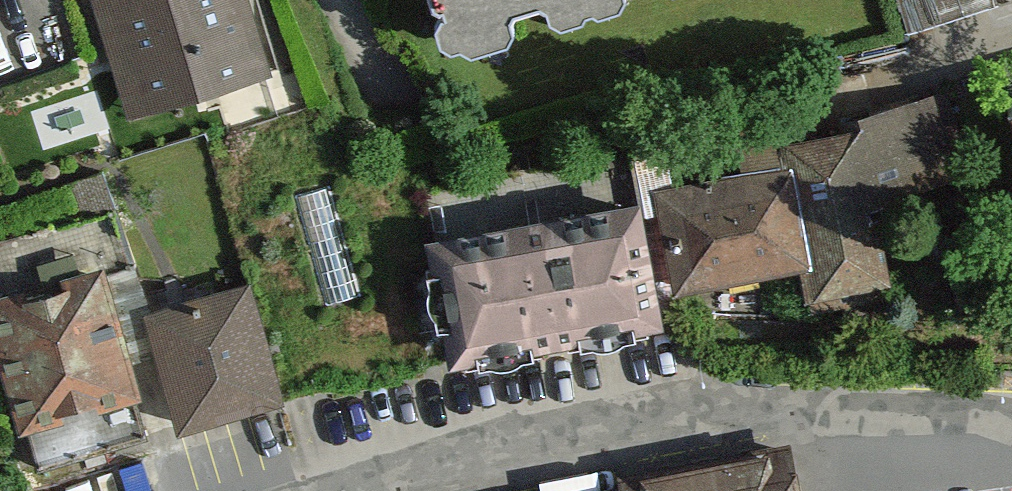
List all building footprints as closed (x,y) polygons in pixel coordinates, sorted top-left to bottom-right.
[(128,117),(264,79),(242,0),(95,0),(128,117)] [(453,59),(513,41),(505,15),(548,2),(556,27),(626,5),(624,0),(435,0),(453,59)] [(683,295),(799,279),(807,308),(883,293),(882,199),(949,169),(926,92),(816,140),(736,146),(739,179),(668,189),(683,295)] [(431,241),(448,353),(652,323),(635,211),(431,241)] [(9,423),(126,394),(92,259),(0,282),(0,387),(9,423)] [(152,316),(181,426),(272,402),(242,292),(152,316)] [(793,443),(559,490),(803,490),(793,443)]
